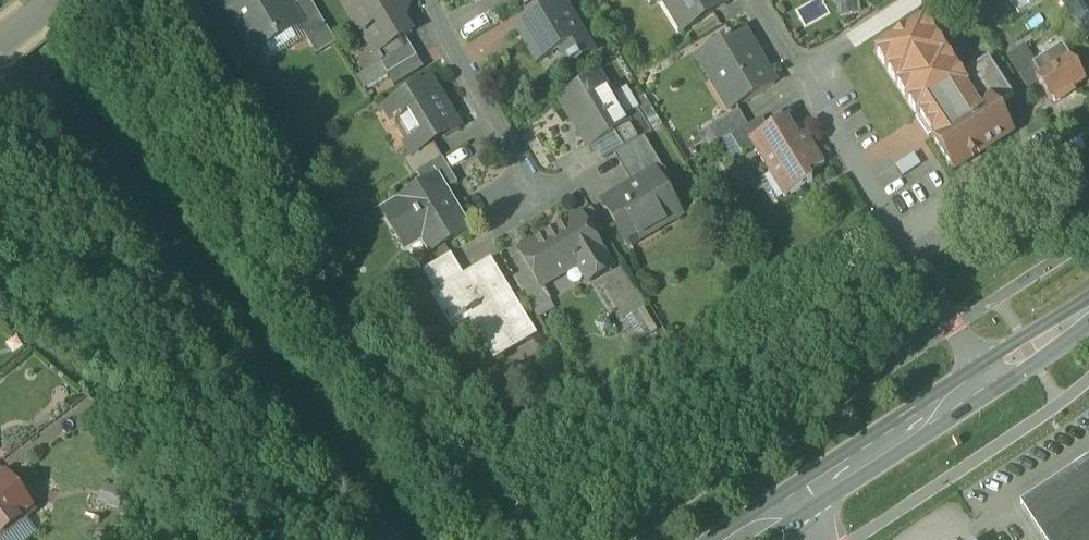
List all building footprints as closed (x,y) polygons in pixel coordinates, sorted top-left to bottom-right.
[(228,7),(248,41),(253,38),(261,51),(301,27),(285,0),(239,0),(228,7)] [(303,33),(317,57),(337,45),(310,0),(308,0),(321,22),(303,33)] [(365,40),(373,35),(383,53),(405,40),(412,35),(404,20),(407,7),(395,4),(396,0),(341,0),(365,40)] [(555,8),(563,3),(564,5),(572,0),(550,0),(555,8)] [(722,0),(672,0),(689,29),(683,32),(684,33),(727,7),(722,0)] [(840,16),(859,11),(857,0),(836,0),(840,16)] [(1039,0),(1011,0),(1019,13),(1039,0)] [(1088,42),(1088,41),(1088,0),(1062,0),(1088,42)] [(555,8),(518,30),(538,64),(561,50),(571,67),(580,62),(580,61),(593,53),(564,5),(563,3),(555,8)] [(968,87),(925,21),(877,53),(919,118),(921,117),(933,136),(931,136),(954,172),(1014,134),(991,98),(978,107),(966,88),(968,87)] [(743,31),(699,57),(732,112),(776,86),(743,31)] [(405,40),(383,53),(388,61),(380,65),(388,78),(389,77),(417,60),(405,40)] [(1063,48),(1033,67),(1041,78),(1037,80),(1039,84),(1052,104),(1053,103),(1055,106),(1066,99),(1065,96),(1086,82),(1071,58),(1070,59),(1063,48)] [(417,60),(389,77),(395,88),(424,71),(417,60)] [(1030,62),(1018,70),(1030,89),(1039,84),(1037,80),(1041,78),(1033,67),(1030,62)] [(601,79),(561,102),(573,122),(575,121),(590,147),(588,148),(589,150),(614,135),(629,126),(625,120),(601,79)] [(431,83),(385,110),(413,157),(414,159),(434,147),(460,131),(431,83)] [(638,112),(625,120),(629,126),(614,135),(624,152),(645,139),(652,135),(638,112)] [(741,113),(711,131),(720,146),(732,138),(749,128),(741,113)] [(749,128),(732,138),(743,156),(754,149),(750,142),(770,131),(763,119),(749,128)] [(770,131),(750,142),(754,149),(771,177),(778,172),(792,196),(813,183),(810,176),(825,166),(806,135),(800,139),(788,120),(770,131)] [(624,152),(615,157),(628,180),(658,162),(645,139),(624,152)] [(434,147),(414,159),(413,157),(404,163),(413,179),(418,176),(443,161),(434,147)] [(443,161),(418,176),(425,189),(438,181),(446,193),(458,186),(443,161)] [(656,176),(605,206),(629,248),(680,218),(656,176)] [(425,189),(418,193),(420,197),(388,216),(407,247),(421,238),(431,255),(469,231),(446,193),(438,181),(425,189)] [(581,218),(521,254),(531,271),(542,290),(544,289),(572,272),(569,266),(579,260),(593,282),(612,271),(581,218)] [(452,257),(424,274),(438,299),(466,282),(452,257)] [(466,282),(438,299),(455,326),(460,322),(462,325),(469,321),(467,318),(472,315),(498,359),(533,338),(491,267),(466,282)] [(542,290),(531,271),(515,282),(534,314),(552,303),(544,289),(542,290)] [(1022,505),(1045,539),(1088,539),(1088,460),(1022,505)] [(0,481),(0,538),(11,531),(26,519),(34,513),(30,508),(18,492),(6,477),(0,481)] [(37,503),(25,486),(18,492),(30,508),(37,503)] [(26,519),(11,531),(13,534),(28,523),(26,519)]
